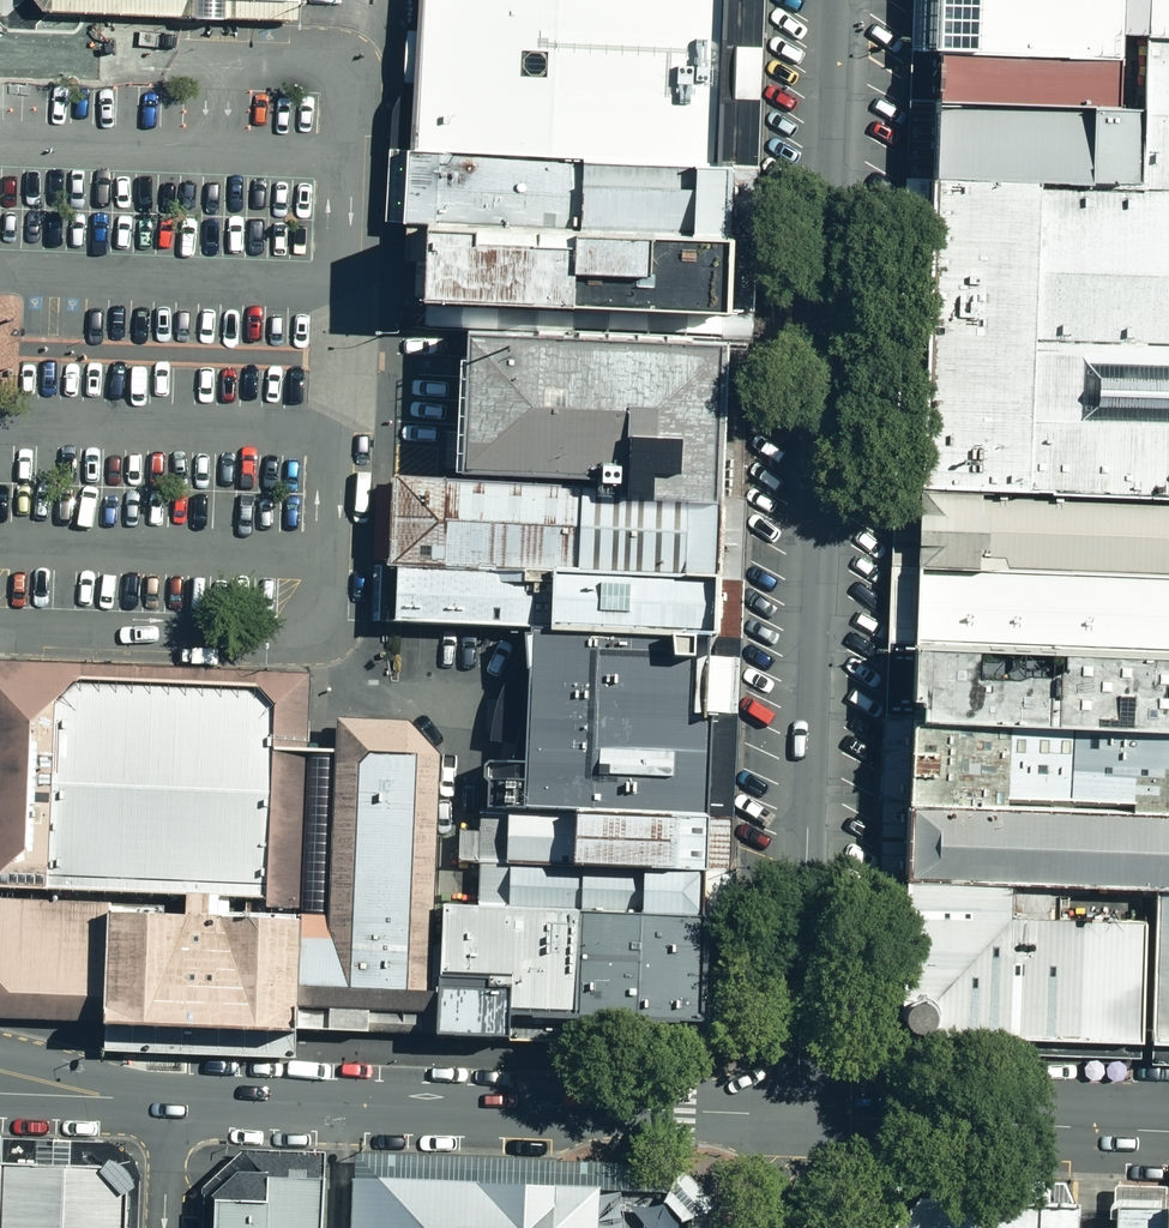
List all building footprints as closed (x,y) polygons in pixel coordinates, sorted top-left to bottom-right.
[(42,12),(189,18),(190,0),(33,0),(42,12)] [(189,18),(225,20),(225,0),(190,0),(189,18)] [(225,20),(296,22),(297,2),(238,0),(225,0),(225,20)] [(415,152),(576,160),(718,167),(722,72),(724,0),(420,0),(419,32),(418,58),(415,152)] [(722,72),(718,167),(739,168),(756,169),(763,0),(724,0),(722,72)] [(939,0),(914,0),(912,52),(937,53),(939,0)] [(937,53),(1121,60),(1122,36),(1123,0),(939,0),(937,53)] [(1122,36),(1147,37),(1168,37),(1168,0),(1123,0),(1122,36)] [(390,116),(389,151),(415,152),(418,58),(419,32),(405,32),(402,92),(399,98),(393,107),(390,116)] [(921,490),(1168,501),(1168,37),(1147,37),(1144,110),(1141,186),(933,179),(926,356),(921,490)] [(936,102),(937,53),(912,52),(910,101),(936,102)] [(1120,108),(1121,60),(937,53),(936,102),(1120,108)] [(933,179),(936,102),(910,101),(908,179),(933,179)] [(1141,186),(1144,110),(1120,108),(936,102),(933,179),(1141,186)] [(412,217),(415,152),(389,151),(386,222),(412,223),(412,217)] [(576,160),(415,152),(412,217),(412,223),(425,226),(573,232),(648,235),(737,239),(739,168),(718,167),(576,160)] [(754,240),(756,169),(739,168),(737,239),(754,240)] [(926,356),(933,179),(908,179),(906,215),(890,570),(918,570),(921,490),(926,356)] [(425,226),(422,304),(426,304),(570,310),(645,312),(734,316),(737,239),(648,235),(573,232),(425,226)] [(737,239),(734,316),(751,316),(751,307),(754,240),(737,239)] [(570,310),(426,304),(425,330),(464,332),(727,341),(750,342),(751,316),(734,316),(645,312),(570,310)] [(727,341),(464,332),(463,355),(458,486),(542,490),(721,499),(727,341)] [(721,499),(744,500),(750,342),(727,341),(721,499)] [(391,526),(389,574),(396,575),(553,581),(717,589),(719,545),(721,499),(542,490),(458,486),(418,484),(393,483),(391,526)] [(921,490),(918,570),(1168,577),(1168,501),(921,490)] [(717,589),(740,590),(744,500),(721,499),(719,545),(717,589)] [(916,644),(918,570),(890,570),(888,644),(916,644)] [(1168,655),(1168,577),(918,570),(916,644),(1066,651),(1168,655)] [(371,625),(394,626),(396,575),(389,574),(373,574),(371,625)] [(530,631),(550,633),(553,581),(396,575),(394,626),(422,627),(457,629),(530,631)] [(717,589),(553,581),(550,633),(550,643),(715,650),(717,589)] [(740,590),(717,589),(715,650),(738,650),(740,590)] [(709,816),(715,650),(550,643),(530,642),(529,671),(523,810),(709,816)] [(915,675),(916,644),(888,644),(886,724),(914,726),(915,675)] [(914,726),(1168,735),(1168,655),(1066,651),(916,644),(915,675),(914,726)] [(709,816),(733,817),(738,650),(715,650),(709,816)] [(104,904),(292,910),(296,755),(297,717),(298,683),(0,674),(0,901),(104,904)] [(292,910),(289,1010),(349,1013),(367,1014),(435,1017),(437,984),(438,945),(431,945),(438,759),(408,726),(338,724),(337,757),(315,756),(296,755),(292,910)] [(879,882),(907,883),(910,808),(914,726),(886,724),(879,882)] [(914,726),(910,808),(1168,818),(1168,735),(914,726)] [(706,876),(709,816),(523,810),(481,808),(478,867),(706,876)] [(910,808),(907,883),(1159,893),(1168,893),(1168,818),(910,808)] [(733,817),(709,816),(706,876),(730,876),(733,817)] [(578,912),(705,917),(706,876),(478,867),(477,908),(578,912)] [(730,1015),(735,876),(730,876),(706,876),(705,917),(701,1026),(719,1027),(730,1015)] [(1153,1047),(1159,893),(907,883),(901,1022),(913,1037),(1153,1047)] [(1153,1047),(1168,1047),(1168,893),(1159,893),(1153,1047)] [(101,1005),(104,904),(0,901),(0,996),(7,1003),(101,1005)] [(292,910),(104,904),(101,1005),(100,1026),(289,1032),(289,1010),(292,910)] [(506,1018),(573,1020),(578,912),(477,908),(439,907),(438,945),(437,984),(508,986),(506,1018)] [(705,917),(578,912),(573,1020),(701,1026),(705,917)] [(506,1037),(506,1018),(508,986),(437,984),(435,1017),(435,1034),(435,1038),(434,1043),(505,1046),(506,1037)] [(289,1032),(366,1036),(367,1014),(289,1010),(289,1032)] [(367,1014),(366,1036),(435,1038),(435,1034),(435,1017),(367,1014)] [(701,1026),(573,1020),(506,1018),(506,1037),(505,1046),(688,1054),(719,1027),(701,1026)] [(289,1032),(100,1026),(100,1043),(289,1050),(289,1032)] [(1153,1047),(1153,1065),(1168,1066),(1168,1047),(1153,1047)] [(327,1179),(328,1152),(246,1150),(205,1187),(204,1227),(221,1227),(222,1199),(275,1201),(275,1178),(327,1179)] [(355,1178),(666,1189),(695,1223),(695,1227),(724,1227),(725,1206),(684,1164),(355,1151),(355,1178)] [(4,1154),(1,1227),(131,1227),(133,1159),(4,1154)] [(327,1179),(275,1178),(275,1201),(222,1199),(221,1227),(325,1227),(327,1179)] [(355,1178),(354,1227),(695,1227),(695,1223),(666,1189),(355,1178)] [(1113,1189),(1113,1215),(1166,1217),(1166,1191),(1113,1189)] [(882,1227),(1076,1227),(1077,1204),(882,1201),(882,1227)] [(1113,1215),(1113,1227),(1165,1227),(1166,1217),(1113,1215)]
